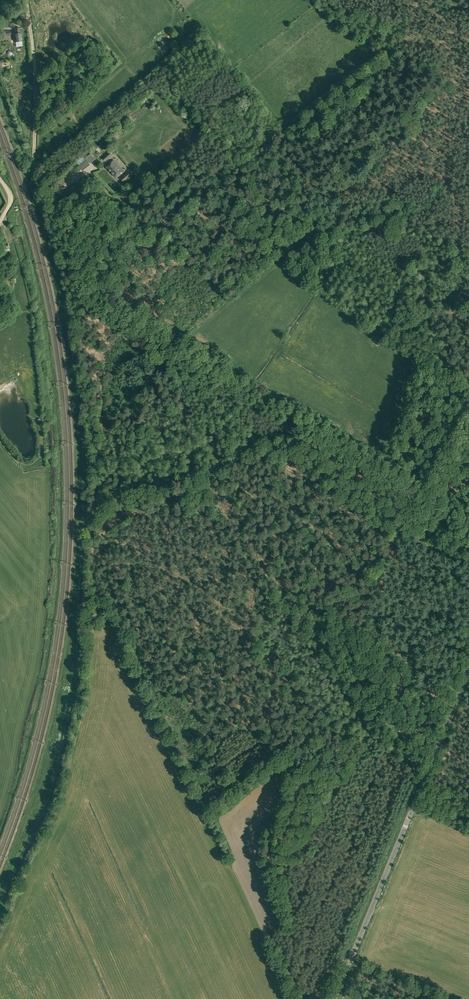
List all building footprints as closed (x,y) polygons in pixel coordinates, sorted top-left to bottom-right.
[(100,159),(103,163),(105,161),(106,162),(112,155),(109,152),(102,158),(102,157),(100,159)] [(78,166),(81,170),(90,163),(90,164),(93,161),(88,156),(86,158),(87,159),(78,166)] [(106,166),(116,177),(123,170),(114,160),(106,166)] [(92,166),(84,172),(86,174),(94,168),(92,166)] [(120,178),(124,182),(130,176),(127,172),(120,178)] [(132,178),(125,183),(127,186),(134,181),(132,178)] [(4,249),(5,253),(10,252),(7,242),(1,245),(3,249),(4,249)]
